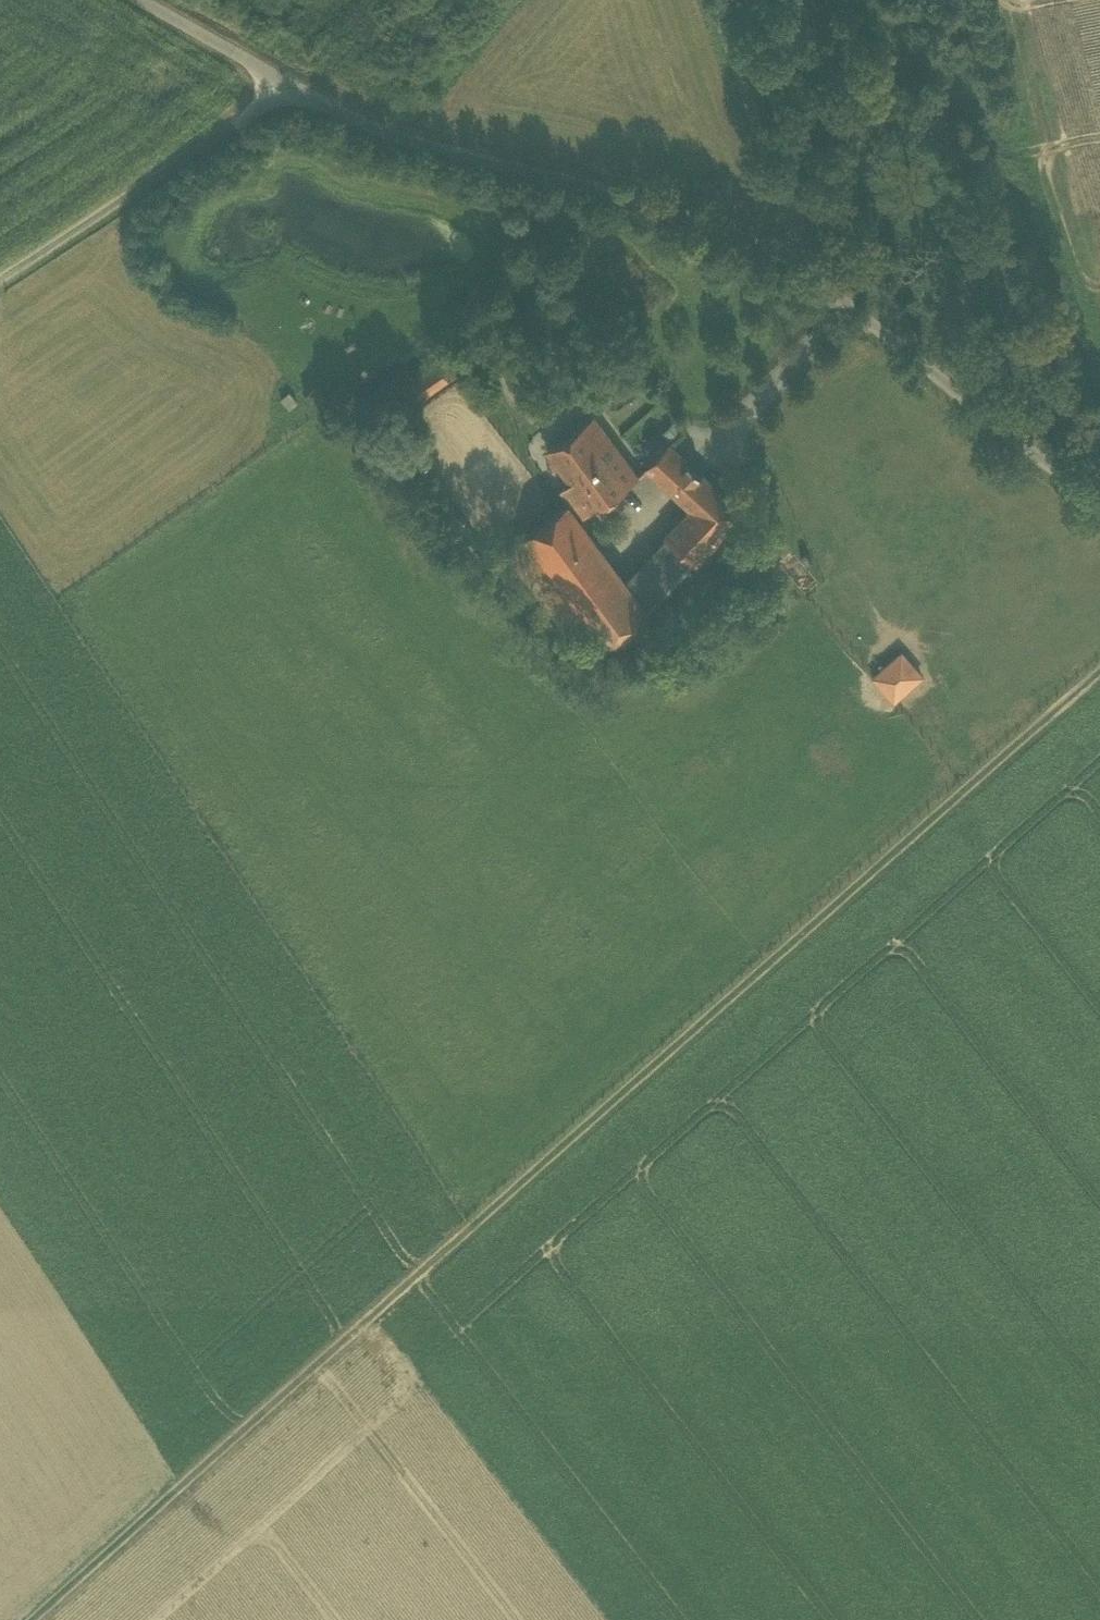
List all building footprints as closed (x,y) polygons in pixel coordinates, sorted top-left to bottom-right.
[(560,489),(581,517),(636,479),(604,431),(600,433),(590,419),(547,448),(571,482),(560,489)] [(649,469),(665,485),(686,463),(688,463),(687,461),(687,462),(670,446),(669,445),(668,446),(648,467),(646,468),(648,470),(649,469)] [(665,485),(679,498),(700,474),(688,463),(686,463),(665,485)] [(701,475),(700,474),(679,498),(692,510),(668,536),(696,562),(740,514),(741,514),(742,513),(741,511),(740,511),(701,475)] [(566,506),(524,537),(590,625),(605,645),(648,613),(624,583),(566,506)] [(668,536),(624,583),(648,613),(696,562),(668,536)] [(572,639),(590,625),(524,537),(506,550),(572,639)] [(891,702),(921,674),(897,648),(867,675),(891,702)]
